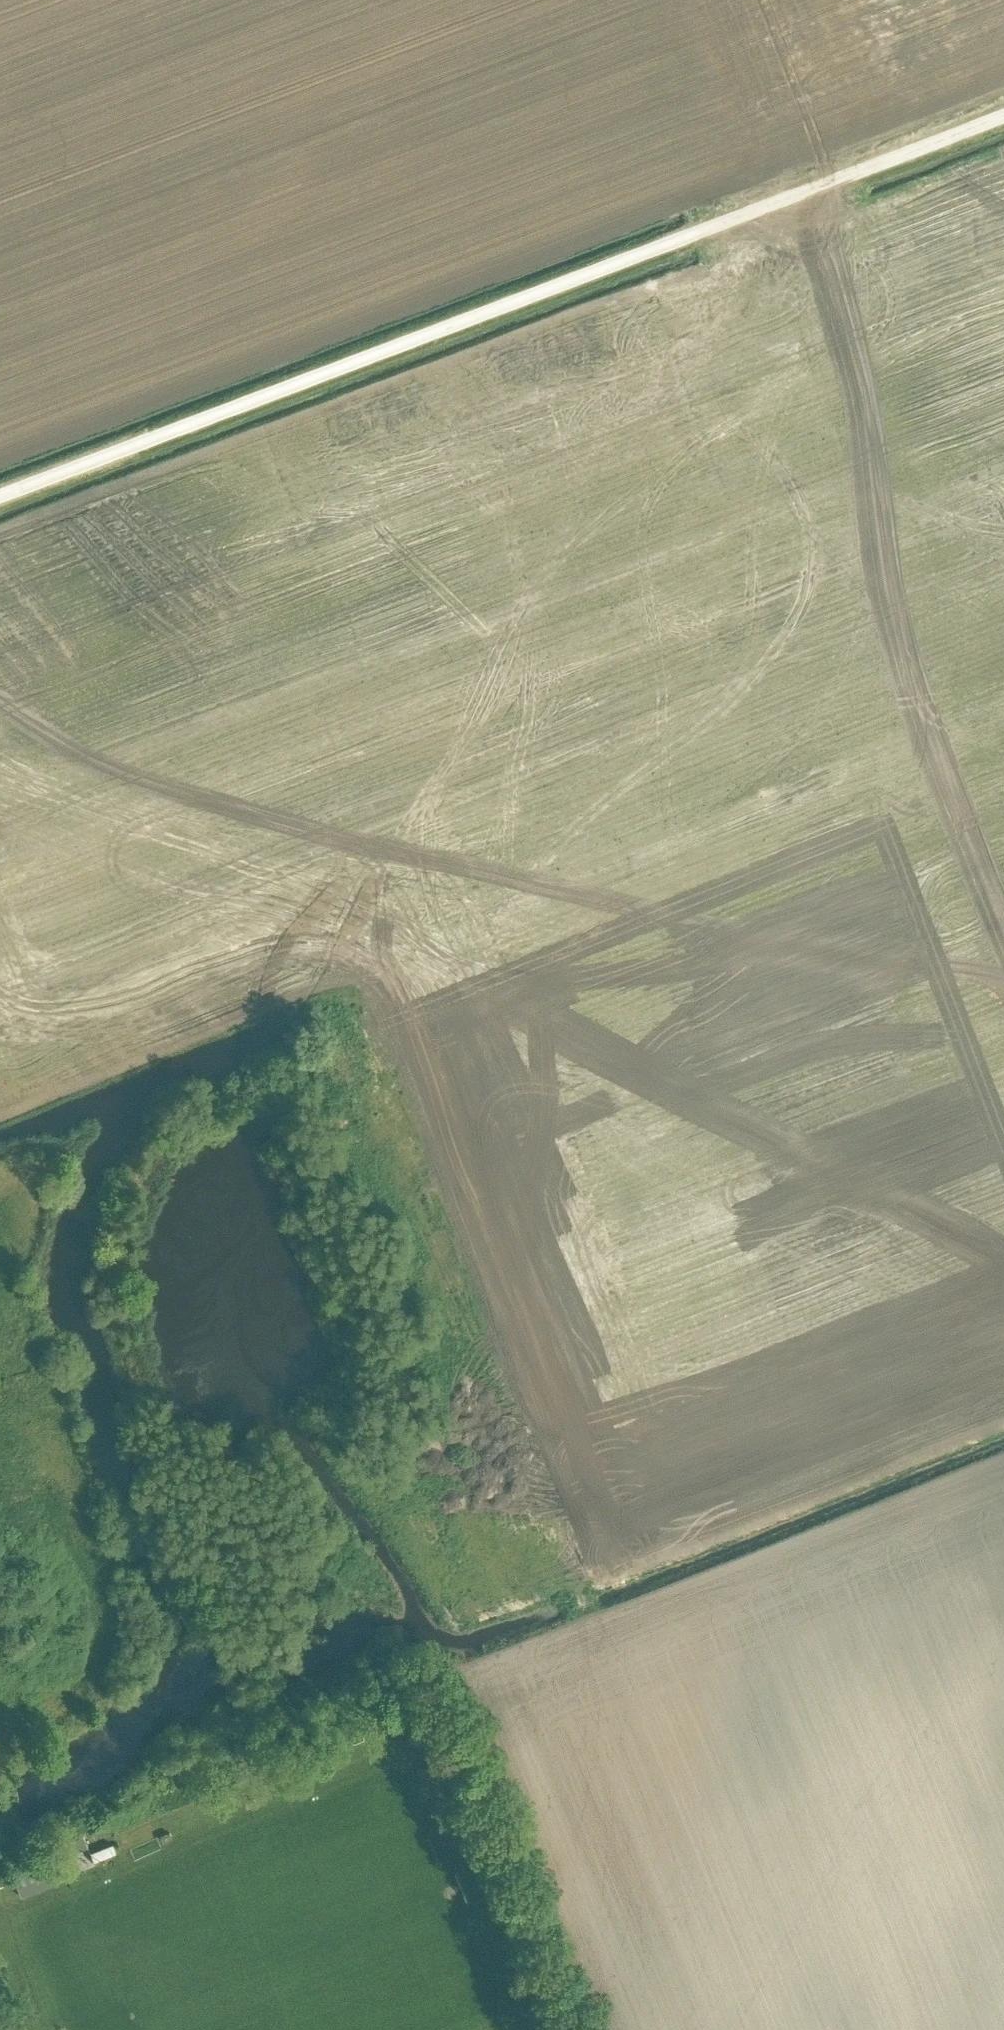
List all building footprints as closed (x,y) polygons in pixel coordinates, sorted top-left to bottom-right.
[(34,1899),(73,1886),(67,1867),(28,1880),(34,1899)] [(11,1881),(8,1872),(0,1875),(0,1885),(11,1881)]
